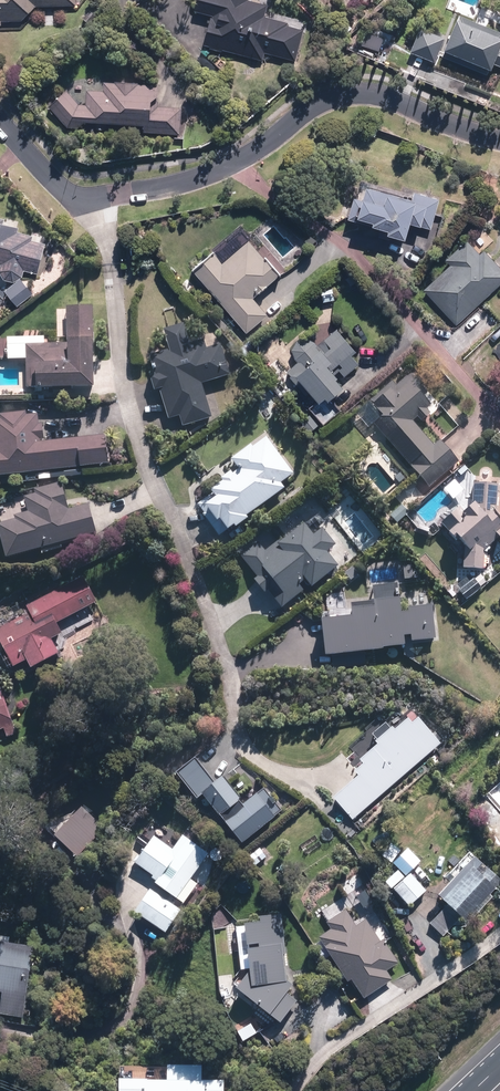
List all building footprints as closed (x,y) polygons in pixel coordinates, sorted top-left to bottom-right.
[(34,6),(75,6),(75,0),(0,0),(0,27),(2,27),(2,22),(22,22),(34,6)] [(249,0),(197,0),(194,13),(210,16),(202,51),(261,64),(263,54),(295,61),(303,27),(264,18),(267,4),(249,0)] [(443,51),(490,70),(493,64),(494,64),(495,65),(496,66),(497,66),(498,66),(499,67),(499,32),(457,15),(443,51)] [(420,27),(409,54),(434,64),(445,37),(420,27)] [(363,30),(357,45),(380,54),(386,39),(363,30)] [(67,90),(52,110),(68,128),(88,129),(88,123),(144,127),(144,132),(177,135),(179,109),(157,108),(159,87),(105,83),(104,91),(87,90),(86,105),(79,105),(67,90)] [(437,200),(356,179),(345,220),(389,231),(387,240),(403,244),(408,225),(430,230),(437,200)] [(2,263),(1,265),(1,266),(1,267),(0,268),(0,270),(0,271),(1,272),(1,273),(1,274),(2,276),(3,277),(4,278),(4,279),(5,279),(7,280),(8,281),(9,281),(10,281),(11,282),(13,282),(14,282),(15,281),(16,281),(18,280),(19,280),(20,279),(21,278),(22,277),(22,276),(23,275),(24,274),(24,273),(24,272),(25,271),(25,269),(37,273),(44,237),(17,232),(18,225),(0,221),(0,263),(2,263)] [(211,253),(190,271),(246,335),(267,317),(252,300),(280,275),(248,239),(220,263),(211,253)] [(499,283),(499,269),(483,251),(479,255),(466,240),(444,260),(452,268),(426,293),(456,325),(499,283)] [(33,296),(22,280),(5,292),(16,308),(33,296)] [(92,388),(92,307),(66,307),(66,344),(26,344),(26,388),(92,388)] [(184,323),(164,328),(169,349),(150,354),(155,375),(150,377),(154,390),(158,388),(167,421),(178,418),(181,428),(212,420),(202,384),(230,377),(221,344),(206,349),(203,340),(190,344),(184,323)] [(295,382),(298,380),(318,405),(324,399),(327,403),(345,388),(335,375),(340,371),(346,379),(363,365),(352,352),(357,349),(338,327),(316,345),(312,341),(311,340),(310,340),(310,339),(309,339),(308,339),(307,338),(306,338),(305,338),(304,338),(303,338),(302,338),(301,339),(300,339),(299,339),(298,340),(297,340),(297,341),(296,342),(295,342),(295,343),(294,344),(293,345),(293,346),(292,347),(292,348),(292,349),(292,350),(292,351),(292,352),(292,353),(292,354),(292,355),(293,356),(293,357),(297,362),(287,370),(295,382)] [(382,418),(374,426),(429,487),(459,460),(440,439),(433,446),(412,422),(417,417),(423,423),(432,415),(426,408),(432,403),(426,396),(433,389),(415,369),(395,386),(389,380),(367,401),(382,418)] [(45,441),(45,428),(37,429),(36,415),(26,416),(26,412),(2,413),(2,417),(0,417),(0,476),(108,468),(106,436),(45,441)] [(212,496),(198,505),(220,537),(250,517),(249,515),(285,489),(281,484),(293,475),(267,436),(231,460),(237,469),(207,489),(212,496)] [(456,477),(444,487),(455,498),(466,488),(456,477)] [(6,556),(95,532),(87,504),(68,509),(60,483),(33,490),(34,494),(22,497),(26,513),(14,516),(15,520),(0,524),(0,534),(6,556)] [(483,551),(498,538),(499,540),(499,523),(494,516),(488,521),(472,503),(459,515),(455,511),(439,525),(453,540),(456,537),(463,544),(462,568),(483,569),(483,551)] [(265,595),(268,593),(281,609),(303,591),(299,586),(305,582),(310,587),(337,565),(326,551),(335,544),(322,528),(314,534),(306,524),(282,544),(279,540),(266,551),(259,542),(241,557),(257,576),(253,580),(265,595)] [(416,564),(403,564),(403,579),(416,579),(416,564)] [(26,605),(30,613),(0,628),(0,644),(11,666),(24,659),(29,668),(58,654),(50,638),(61,632),(56,623),(95,603),(82,576),(26,605)] [(351,615),(319,619),(324,656),(404,645),(403,635),(408,634),(409,642),(435,639),(430,604),(408,607),(406,596),(397,597),(395,583),(370,586),(372,602),(350,605),(351,615)] [(16,737),(5,702),(0,704),(0,742),(16,737)] [(352,821),(438,744),(417,720),(413,723),(409,719),(395,732),(390,726),(375,740),(377,741),(357,759),(364,766),(329,796),(352,821)] [(197,799),(201,795),(241,844),(282,812),(262,787),(242,804),(221,777),(214,783),(194,758),(176,773),(197,799)] [(243,764),(236,771),(250,786),(257,780),(243,764)] [(77,801),(48,831),(76,859),(105,828),(77,801)] [(173,850),(154,837),(136,864),(153,876),(151,880),(184,903),(198,882),(192,878),(209,852),(183,835),(173,850)] [(259,848),(247,858),(254,866),(266,857),(259,848)] [(469,851),(449,873),(454,877),(438,895),(448,904),(430,923),(444,936),(462,917),(469,923),(492,898),(489,895),(499,883),(499,880),(469,851)] [(410,873),(393,888),(409,906),(426,891),(410,873)] [(181,910),(151,889),(137,910),(167,931),(181,910)] [(357,891),(347,898),(359,914),(368,907),(357,891)] [(329,930),(318,938),(348,983),(351,980),(364,999),(394,980),(386,968),(395,963),(365,918),(354,925),(345,911),(325,924),(329,930)] [(286,992),(291,986),(288,982),(280,914),(257,916),(258,921),(244,923),(249,971),(235,989),(278,1023),(296,1000),(286,992)] [(0,936),(0,991),(1,991),(0,999),(0,1014),(23,1017),(31,946),(9,944),(10,937),(0,936)] [(119,1063),(118,1090),(221,1090),(222,1079),(200,1078),(200,1065),(119,1063)]
